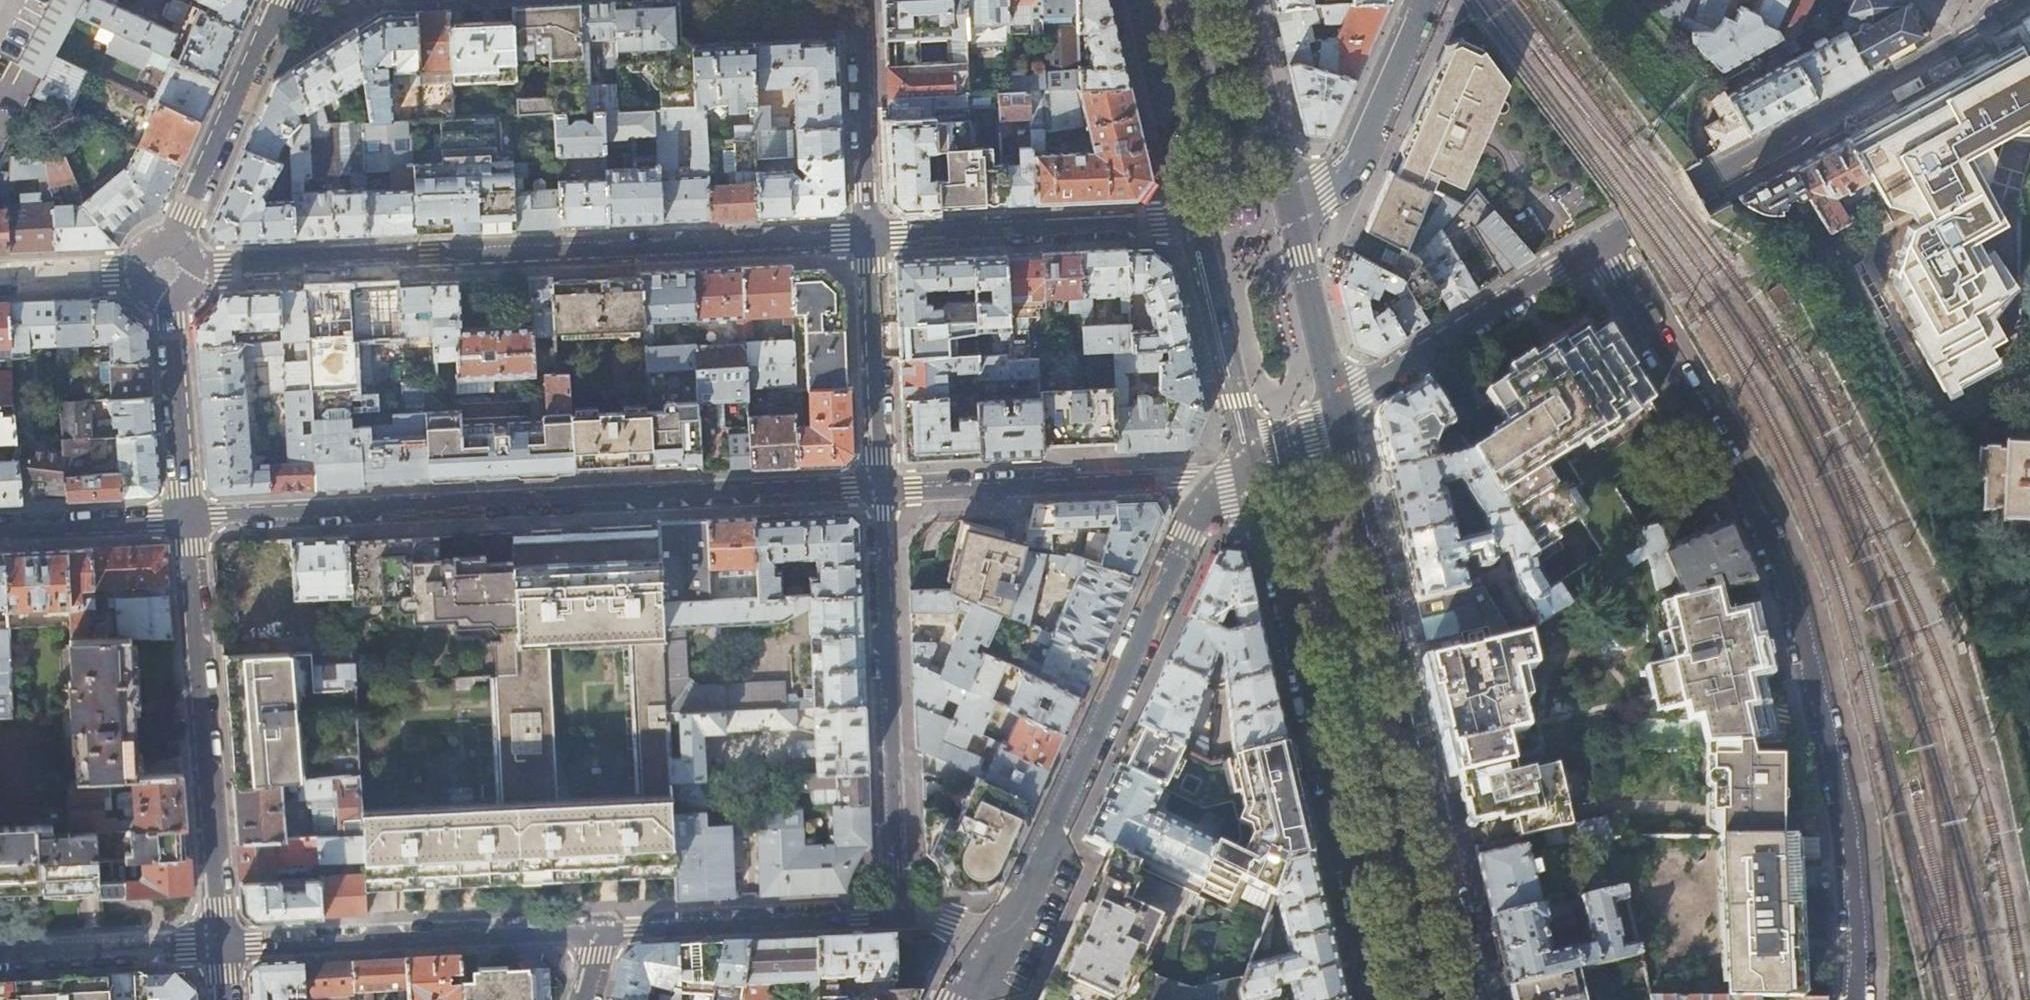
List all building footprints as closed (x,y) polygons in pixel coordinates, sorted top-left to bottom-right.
[(31,103),(34,95),(55,55),(78,13),(84,0),(0,0),(0,87),(31,103)] [(108,0),(84,0),(78,13),(111,28),(148,46),(167,54),(177,33),(172,30),(117,5),(108,0)] [(180,0),(173,0),(171,4),(168,2),(163,13),(166,15),(165,17),(175,21),(181,24),(190,5),(185,3),(180,0)] [(210,3),(207,12),(242,28),(250,10),(254,0),(202,0),(210,3)] [(613,1),(616,53),(618,89),(619,109),(655,107),(695,106),(692,44),(686,45),(681,45),(679,0),(641,0),(625,1),(613,1)] [(967,24),(966,0),(885,0),(886,19),(889,97),(970,93),(967,24)] [(967,24),(970,24),(990,23),(1004,23),(1008,23),(1009,23),(1008,0),(966,0),(967,24)] [(1009,23),(1010,33),(1032,32),(1032,34),(1036,39),(1044,39),(1042,0),(1008,0),(1009,23)] [(1044,39),(1045,68),(1047,90),(1081,88),(1080,66),(1078,32),(1077,0),(1042,0),(1044,39)] [(1078,32),(1088,31),(1088,33),(1089,35),(1088,39),(1089,48),(1090,49),(1091,50),(1092,50),(1092,53),(1092,54),(1090,55),(1091,66),(1080,66),(1081,88),(1122,86),(1129,84),(1120,44),(1118,36),(1109,0),(1077,0),(1078,32)] [(1275,9),(1293,5),(1311,4),(1311,0),(1273,0),(1275,9)] [(1661,12),(1682,33),(1714,33),(1719,25),(1723,17),(1731,0),(1704,0),(1695,22),(1683,17),(1691,0),(1667,0),(1661,12)] [(1757,12),(1740,5),(1733,21),(1723,17),(1719,25),(1714,33),(1682,33),(1677,39),(1687,49),(1693,43),(1718,69),(1772,40),(1778,52),(1787,47),(1776,26),(1788,0),(1762,0),(1757,12)] [(1776,26),(1787,47),(1791,54),(1799,49),(1793,37),(1802,29),(1800,27),(1812,0),(1788,0),(1776,26)] [(1866,71),(1928,36),(1908,0),(1903,3),(1902,0),(1852,0),(1851,2),(1848,10),(1841,22),(1840,25),(1866,71)] [(587,3),(581,3),(585,72),(593,72),(592,46),(602,46),(603,54),(616,53),(613,1),(587,3)] [(1380,20),(1389,1),(1351,3),(1322,3),(1323,21),(1323,22),(1342,22),(1335,36),(1329,36),(1322,39),(1321,39),(1316,68),(1354,78),(1364,57),(1368,48),(1380,20)] [(514,23),(516,59),(526,58),(528,58),(530,56),(532,55),(534,52),(549,51),(552,95),(518,97),(519,113),(555,112),(566,111),(587,110),(585,72),(581,3),(539,5),(513,6),(514,23)] [(1322,3),(1311,4),(1293,5),(1275,9),(1288,64),(1297,63),(1316,68),(1321,39),(1322,39),(1322,34),(1313,36),(1310,23),(1323,21),(1322,3)] [(1836,19),(1841,22),(1848,10),(1842,7),(1836,19)] [(235,44),(242,28),(207,12),(200,9),(177,59),(219,78),(235,44)] [(429,11),(416,12),(422,118),(441,117),(456,116),(454,81),(451,26),(450,10),(440,10),(429,11)] [(361,25),(357,28),(364,75),(371,120),(411,118),(422,118),(416,12),(408,12),(380,13),(361,25)] [(203,115),(219,78),(177,59),(167,54),(148,46),(139,66),(102,49),(111,28),(78,13),(55,55),(88,69),(123,85),(200,120),(203,115)] [(177,33),(181,24),(175,21),(172,30),(177,33)] [(458,26),(451,26),(454,81),(517,78),(516,59),(514,23),(488,24),(458,26)] [(990,23),(970,24),(971,46),(1009,45),(1008,23),(1004,23),(1004,28),(1003,31),(992,31),(990,29),(990,23)] [(1004,23),(990,23),(990,29),(992,31),(1003,31),(1004,28),(1004,23)] [(1830,38),(1794,59),(1815,99),(1866,71),(1840,25),(1827,32),(1830,38)] [(314,55),(293,68),(301,90),(308,111),(321,103),(335,94),(339,100),(343,97),(339,91),(364,75),(357,28),(316,53),(314,55)] [(1451,35),(1390,171),(1432,189),(1438,175),(1463,185),(1507,82),(1485,50),(1451,35)] [(753,41),(754,86),(788,85),(797,76),(803,82),(793,91),(795,127),(842,125),(838,38),(837,37),(794,40),(754,41),(753,41)] [(692,44),(695,106),(705,105),(705,107),(716,102),(724,101),(724,109),(741,108),(744,107),(744,105),(754,104),(754,86),(753,41),(729,43),(692,44)] [(1791,54),(1787,47),(1778,52),(1784,62),(1726,94),(1749,135),(1815,99),(1794,59),(1791,54)] [(88,69),(55,55),(34,95),(68,111),(88,69)] [(1297,63),(1288,64),(1295,91),(1304,130),(1305,131),(1329,134),(1354,78),(1316,68),(1297,63)] [(1853,146),(1877,188),(1882,198),(1884,200),(1914,210),(1894,270),(1928,332),(1915,339),(1941,387),(1995,358),(1988,344),(2003,337),(1983,301),(1993,271),(1974,236),(2004,220),(1984,183),(1993,153),(1987,140),(2009,128),(2029,129),(2029,67),(2007,80),(2000,66),(1957,90),(1947,118),(1921,109),(1853,146)] [(312,122),(308,111),(301,90),(293,68),(273,80),(262,106),(257,117),(250,133),(244,148),(275,159),(283,139),(291,142),(290,123),(312,122)] [(1030,90),(1047,90),(1045,68),(1036,69),(1036,71),(1033,75),(1031,76),(1029,77),(1028,77),(1025,76),(1023,75),(1020,71),(1019,70),(1011,70),(1012,91),(1030,90)] [(593,79),(593,72),(585,72),(587,110),(592,110),(603,110),(619,109),(618,89),(602,89),(601,79),(593,79)] [(1719,152),(1749,135),(1726,94),(1723,90),(1725,88),(1719,77),(1709,86),(1702,94),(1709,98),(1720,118),(1705,127),(1719,152)] [(1081,88),(1047,90),(1030,90),(1032,127),(1032,136),(1033,155),(1035,203),(1049,202),(1088,200),(1136,198),(1151,178),(1141,133),(1129,84),(1122,86),(1081,88)] [(191,141),(200,120),(123,85),(120,92),(155,108),(139,144),(182,163),(191,141)] [(4,152),(31,103),(0,87),(0,160),(4,152)] [(1032,127),(1030,90),(1012,91),(999,92),(1000,106),(1001,135),(1011,134),(1010,117),(1025,117),(1026,127),(1032,127)] [(999,92),(970,93),(889,97),(892,160),(893,199),(904,209),(923,208),(940,207),(938,178),(928,179),(928,167),(933,167),(932,160),(927,160),(927,150),(937,150),(934,109),(971,107),(1000,106),(999,92)] [(90,121),(68,111),(34,95),(31,103),(4,152),(12,156),(64,152),(82,140),(90,121)] [(327,122),(321,103),(308,111),(312,122),(327,122)] [(705,105),(695,106),(655,107),(657,135),(658,167),(661,221),(687,219),(710,218),(707,139),(705,107),(705,105)] [(755,106),(755,127),(755,129),(788,127),(787,118),(770,119),(769,105),(755,106)] [(657,135),(655,107),(619,109),(603,110),(604,136),(657,135)] [(971,107),(934,109),(937,150),(946,149),(947,178),(938,178),(940,207),(954,207),(980,205),(1005,204),(1003,162),(994,162),(993,145),(973,146),(971,107)] [(604,136),(603,110),(592,110),(593,122),(587,122),(587,121),(583,119),(576,119),(572,122),(572,123),(567,123),(566,111),(555,112),(559,190),(561,225),(584,224),(608,223),(606,169),(605,158),(599,158),(600,180),(582,180),(582,173),(573,174),(573,181),(567,181),(566,161),(560,161),(560,156),(605,154),(605,147),(604,136)] [(442,161),(413,162),(413,166),(416,232),(457,230),(473,229),(517,227),(515,164),(515,153),(503,153),(501,114),(456,116),(441,117),(442,161)] [(413,162),(411,118),(371,120),(363,120),(366,168),(377,168),(393,167),(413,166),(413,162)] [(363,120),(330,122),(331,138),(332,154),(332,174),(352,174),(353,190),(345,190),(345,188),(333,189),(334,235),(340,235),(369,234),(366,168),(363,120)] [(330,122),(327,122),(312,122),(290,123),(291,142),(291,156),(292,164),(292,174),(293,193),(303,192),(302,182),(309,181),(309,176),(312,176),(310,139),(331,138),(330,122)] [(842,125),(795,127),(788,127),(755,129),(755,138),(757,216),(803,214),(836,213),(844,204),(842,125)] [(755,138),(755,129),(755,127),(735,127),(735,138),(755,138)] [(1015,155),(1002,156),(1003,162),(1005,204),(1029,203),(1035,203),(1033,155),(1032,136),(1020,137),(1021,163),(1016,163),(1015,155)] [(1794,167),(1807,195),(1813,208),(1828,231),(1849,217),(1839,201),(1843,198),(1846,203),(1849,203),(1877,188),(1853,146),(1848,137),(1794,167)] [(757,216),(755,138),(735,138),(707,139),(710,218),(733,217),(757,216)] [(174,180),(182,163),(139,144),(129,139),(126,146),(136,151),(127,170),(161,210),(174,180)] [(283,161),(275,159),(244,148),(226,189),(209,227),(218,241),(253,239),(264,239),(283,238),(295,237),(293,199),(266,200),(267,199),(267,198),(266,197),(266,196),(265,195),(264,195),(279,168),(292,174),(292,164),(283,161)] [(64,152),(12,156),(11,171),(7,205),(10,252),(118,246),(81,205),(85,205),(83,199),(64,152)] [(333,189),(332,174),(332,154),(320,155),(321,165),(323,165),(323,181),(326,181),(326,191),(303,192),(293,193),(293,199),(295,237),(301,237),(334,235),(333,189)] [(291,156),(283,161),(292,164),(291,156)] [(527,163),(515,164),(517,227),(538,226),(561,225),(559,190),(548,191),(547,187),(542,187),(542,191),(534,191),(523,192),(523,177),(528,177),(527,163)] [(413,166),(393,167),(393,188),(386,189),(385,181),(378,181),(377,168),(366,168),(369,234),(391,233),(416,232),(413,166)] [(658,167),(606,169),(608,223),(634,222),(661,221),(658,167)] [(1802,198),(1807,195),(1794,167),(1739,197),(1744,199),(1735,207),(1749,216),(1754,219),(1763,222),(1783,223),(1782,206),(1786,206),(1787,202),(1786,200),(1794,195),(1795,197),(1801,199),(1796,202),(1800,207),(1805,204),(1802,198)] [(87,196),(83,199),(85,205),(81,205),(118,246),(121,240),(125,234),(128,230),(134,224),(142,218),(149,215),(155,212),(160,211),(161,210),(127,170),(91,200),(87,196)] [(10,252),(7,205),(11,171),(1,171),(0,182),(0,252),(10,252)] [(1432,189),(1390,171),(1376,202),(1365,227),(1387,239),(1418,256),(1464,203),(1432,189)] [(534,184),(534,191),(542,191),(542,187),(547,187),(547,183),(544,181),(538,181),(534,184)] [(1440,291),(1450,308),(1478,290),(1473,282),(1477,278),(1472,269),(1467,272),(1445,238),(1467,222),(1482,228),(1515,267),(1534,255),(1477,189),(1464,203),(1418,256),(1440,291)] [(1440,291),(1418,256),(1387,239),(1377,264),(1389,270),(1388,271),(1401,277),(1418,305),(1440,291)] [(1127,248),(1129,289),(1142,289),(1148,301),(1146,303),(1146,304),(1146,306),(1146,308),(1147,311),(1149,312),(1150,313),(1154,329),(1131,330),(1132,348),(1166,346),(1190,340),(1180,299),(1171,262),(1151,247),(1143,248),(1127,248)] [(1108,249),(1080,251),(1083,311),(1083,317),(1092,316),(1091,296),(1120,294),(1121,313),(1130,313),(1129,289),(1127,248),(1108,249)] [(1047,252),(1042,252),(1044,298),(1069,297),(1070,312),(1083,311),(1080,251),(1047,252)] [(1009,254),(1005,254),(1007,306),(1029,306),(1029,316),(1039,316),(1038,305),(1045,305),(1044,298),(1042,252),(1037,253),(1009,254)] [(1348,266),(1342,280),(1365,289),(1381,297),(1387,286),(1391,288),(1395,287),(1394,292),(1395,295),(1385,302),(1386,303),(1406,336),(1428,321),(1418,305),(1401,277),(1388,271),(1389,270),(1377,264),(1354,252),(1353,253),(1348,266)] [(999,255),(973,256),(975,317),(976,331),(1001,330),(1001,336),(1009,336),(1008,323),(1007,306),(1005,254),(999,255)] [(898,322),(975,317),(973,256),(935,258),(896,259),(896,273),(898,322)] [(768,266),(742,267),(744,335),(744,337),(752,336),(751,315),(784,313),(784,323),(793,323),(793,313),(791,270),(791,265),(768,266)] [(717,268),(693,270),(695,318),(736,316),(736,321),(731,322),(732,329),(737,329),(737,335),(744,335),(742,267),(717,268)] [(791,270),(793,313),(802,312),(805,390),(808,390),(847,387),(843,299),(843,286),(824,268),(805,269),(793,270),(791,270)] [(642,272),(642,277),(645,328),(650,328),(650,320),(695,318),(693,270),(666,271),(642,272)] [(529,278),(532,325),(533,325),(534,336),(555,335),(555,331),(552,281),(552,276),(529,278)] [(620,278),(552,281),(555,331),(645,328),(642,277),(620,278)] [(1365,289),(1342,280),(1340,282),(1348,315),(1351,325),(1355,343),(1379,353),(1406,336),(1386,303),(1375,310),(1374,307),(1369,306),(1365,289)] [(459,281),(431,282),(433,333),(435,358),(457,358),(455,328),(461,328),(459,281)] [(407,283),(400,284),(403,335),(403,343),(407,342),(407,334),(433,333),(431,282),(407,283)] [(376,285),(352,286),(355,340),(357,384),(404,382),(405,382),(404,354),(398,354),(399,361),(368,362),(366,336),(403,335),(400,284),(376,285)] [(329,287),(305,288),(308,339),(309,360),(311,390),(313,425),(359,423),(359,413),(357,384),(321,385),(319,349),(330,348),(335,345),(335,340),(355,340),(352,286),(329,287)] [(284,289),(280,289),(282,329),(283,339),(283,340),(297,340),(308,339),(305,288),(284,289)] [(240,330),(282,329),(280,289),(239,291),(221,292),(218,300),(213,308),(206,316),(200,321),(195,325),(197,345),(198,345),(198,346),(241,342),(242,342),(240,330)] [(91,298),(93,343),(110,342),(111,359),(112,381),(113,398),(153,396),(147,324),(141,321),(135,318),(130,315),(126,311),(122,307),(119,302),(116,297),(91,298)] [(91,298),(56,300),(58,344),(78,343),(93,343),(91,298)] [(56,300),(10,302),(12,357),(31,356),(30,346),(52,345),(53,359),(59,359),(58,344),(56,300)] [(0,303),(0,358),(12,358),(12,357),(10,302),(0,303)] [(976,331),(975,317),(898,322),(900,357),(976,349),(976,331)] [(1673,435),(1649,399),(1654,395),(1643,376),(1614,326),(1600,335),(1589,320),(1533,356),(1530,352),(1507,368),(1511,374),(1485,392),(1490,400),(1453,424),(1455,431),(1471,455),(1510,515),(1535,555),(1560,538),(1555,531),(1579,516),(1601,550),(1553,582),(1557,588),(1568,606),(1650,557),(1643,530),(1608,478),(1673,435)] [(1008,323),(1009,336),(1010,355),(1005,355),(1005,360),(1037,358),(1047,358),(1047,346),(1033,347),(1033,352),(1026,353),(1026,345),(1027,344),(1026,323),(1008,323)] [(1084,352),(1132,348),(1131,330),(1131,324),(1083,326),(1084,352)] [(532,325),(461,328),(455,328),(457,358),(458,379),(495,378),(536,375),(534,336),(533,325),(532,325)] [(647,370),(697,368),(696,345),(696,343),(653,346),(653,337),(645,337),(647,370)] [(284,361),(283,340),(283,339),(242,342),(241,342),(243,367),(250,366),(249,360),(269,359),(271,392),(285,392),(286,391),(284,361)] [(309,360),(308,339),(297,340),(298,361),(309,360)] [(793,340),(744,342),(745,363),(794,361),(793,340)] [(1195,360),(1190,340),(1166,346),(1169,359),(1160,361),(1160,382),(1160,387),(1207,408),(1195,360)] [(243,367),(241,342),(198,346),(205,439),(207,460),(209,486),(217,493),(271,490),(270,470),(267,469),(252,470),(251,461),(258,461),(257,452),(250,452),(243,367)] [(744,342),(696,345),(697,368),(746,365),(745,363),(744,342)] [(78,343),(58,344),(59,359),(59,364),(79,363),(78,343)] [(977,355),(976,349),(900,357),(901,397),(946,393),(945,373),(960,372),(964,367),(970,367),(971,384),(978,383),(978,378),(977,355)] [(1147,383),(1160,382),(1160,361),(1160,353),(1114,355),(1115,388),(1116,438),(1116,449),(1142,448),(1185,446),(1193,441),(1208,409),(1207,408),(1160,387),(1158,388),(1157,396),(1151,397),(1146,394),(1137,394),(1137,399),(1128,399),(1127,387),(1131,387),(1134,384),(1133,370),(1143,370),(1144,380),(1147,383)] [(1005,354),(977,355),(978,378),(1029,376),(1030,394),(1039,393),(1039,389),(1037,358),(1005,360),(1005,355),(1005,354)] [(112,381),(111,359),(101,360),(102,381),(112,381)] [(311,390),(309,360),(298,361),(284,361),(286,391),(311,390)] [(795,384),(794,361),(745,363),(746,365),(747,386),(795,384)] [(746,365),(697,368),(698,400),(701,463),(701,469),(724,468),(751,467),(748,416),(747,386),(746,365)] [(14,404),(13,372),(0,373),(0,405),(14,404)] [(525,473),(574,471),(573,463),(570,413),(568,373),(557,373),(557,372),(545,372),(548,419),(509,421),(509,426),(495,426),(495,422),(463,423),(463,408),(426,410),(428,478),(442,477),(525,473)] [(495,378),(458,379),(457,379),(457,393),(496,390),(495,378)] [(384,480),(428,478),(426,410),(425,381),(405,382),(404,382),(405,412),(359,413),(359,423),(362,481),(384,480)] [(1451,434),(1455,431),(1452,425),(1424,382),(1385,405),(1375,428),(1381,450),(1387,475),(1439,463),(1435,447),(1440,433),(1448,429),(1451,434)] [(847,387),(808,390),(809,424),(802,424),(802,419),(796,419),(797,465),(822,463),(844,462),(855,451),(853,421),(852,386),(847,387)] [(1115,388),(1039,389),(1039,393),(1039,396),(1041,441),(1079,439),(1116,438),(1115,388)] [(313,425),(311,390),(286,391),(285,392),(289,464),(271,465),(267,469),(270,470),(271,490),(279,490),(317,488),(313,425)] [(978,456),(977,399),(977,390),(946,393),(901,397),(903,431),(904,459),(926,458),(978,456)] [(663,409),(649,409),(649,411),(652,459),(672,458),(679,458),(679,464),(701,463),(698,400),(678,401),(678,392),(670,392),(670,399),(667,399),(663,404),(663,409)] [(153,396),(113,398),(109,398),(109,408),(112,413),(113,425),(104,425),(104,426),(92,427),(93,436),(117,434),(156,431),(153,396)] [(1004,398),(977,399),(978,456),(1004,455),(1042,453),(1041,441),(1039,396),(1009,398),(1009,411),(1005,411),(1004,398)] [(61,407),(63,438),(88,436),(93,436),(92,427),(90,399),(90,398),(60,400),(61,407)] [(18,441),(15,413),(0,414),(0,408),(0,442),(18,441)] [(649,411),(570,413),(573,463),(637,460),(652,459),(649,411)] [(796,414),(748,416),(751,467),(778,466),(797,465),(796,419),(796,414)] [(359,423),(313,425),(317,488),(363,486),(362,481),(359,423)] [(156,431),(117,434),(120,472),(122,472),(123,498),(153,496),(160,489),(156,431)] [(88,436),(63,438),(64,452),(67,476),(106,473),(106,468),(98,468),(90,463),(88,436)] [(2004,443),(2004,449),(1998,449),(1998,447),(1986,446),(1986,448),(1978,448),(1977,478),(1984,478),(1983,507),(1995,508),(1995,505),(2001,506),(2001,513),(2029,515),(2029,521),(2029,444),(2004,443)] [(32,463),(20,462),(22,477),(67,481),(67,476),(64,452),(31,449),(32,463)] [(1439,463),(1387,475),(1402,541),(1454,529),(1475,524),(1472,514),(1467,510),(1458,512),(1456,502),(1448,504),(1445,496),(1434,489),(1437,484),(1441,487),(1462,482),(1486,521),(1510,515),(1471,455),(1439,463)] [(0,460),(0,503),(22,502),(22,477),(20,462),(20,459),(0,460)] [(120,472),(106,473),(67,476),(67,481),(68,500),(123,498),(122,472),(120,472)] [(67,481),(22,477),(22,502),(46,501),(68,500),(67,481)] [(1111,521),(1111,523),(1108,533),(1090,531),(1084,553),(1080,552),(1080,556),(1086,558),(1134,573),(1148,541),(1162,511),(1155,498),(1135,499),(1116,499),(1116,521),(1111,521)] [(1072,524),(1111,523),(1111,521),(1116,521),(1116,499),(1035,503),(1033,513),(1026,543),(1052,546),(1053,531),(1072,531),(1072,524)] [(813,514),(815,555),(816,570),(808,570),(809,594),(861,592),(860,562),(858,522),(847,512),(813,514)] [(813,514),(755,517),(758,596),(781,595),(780,569),(774,569),(774,557),(815,555),(813,514)] [(1510,515),(1486,521),(1485,521),(1489,536),(1457,543),(1454,529),(1402,541),(1410,573),(1417,602),(1483,591),(1480,587),(1478,578),(1466,581),(1464,574),(1458,575),(1456,566),(1475,561),(1477,569),(1487,569),(1493,567),(1497,565),(1495,556),(1509,553),(1518,590),(1539,624),(1568,606),(1557,588),(1549,593),(1536,573),(1533,574),(1531,562),(1537,557),(1535,555),(1510,515)] [(755,517),(707,519),(710,598),(758,596),(755,517)] [(1643,530),(1650,557),(1658,591),(1676,582),(1683,599),(1716,591),(1755,581),(1742,552),(1726,518),(1668,547),(1657,523),(1643,530)] [(710,598),(707,519),(683,520),(659,521),(660,534),(663,600),(710,598)] [(967,526),(949,590),(953,589),(973,598),(1002,610),(1009,614),(1025,550),(1023,550),(1025,541),(967,526)] [(511,541),(512,560),(516,640),(551,638),(634,633),(664,631),(664,627),(663,600),(660,534),(511,541)] [(350,578),(348,541),(347,536),(291,538),(295,630),(319,629),(318,596),(340,595),(341,623),(354,622),(353,617),(352,578),(350,578)] [(439,536),(348,541),(350,578),(352,578),(353,617),(377,616),(383,610),(383,602),(400,601),(399,599),(413,598),(415,621),(454,619),(454,626),(490,624),(501,632),(501,639),(494,639),(496,674),(517,673),(516,640),(512,560),(486,562),(485,555),(440,557),(439,536)] [(165,544),(93,548),(95,586),(104,586),(104,587),(148,585),(168,584),(165,544)] [(1066,548),(1068,553),(1080,556),(1080,552),(1066,547),(1066,548)] [(80,549),(68,549),(70,601),(82,601),(82,597),(81,588),(95,588),(95,593),(104,593),(104,587),(104,586),(95,586),(93,548),(80,549)] [(20,552),(4,552),(7,603),(7,608),(70,605),(70,601),(68,549),(20,552)] [(1086,558),(1080,556),(1068,553),(1065,556),(1025,550),(1009,614),(1030,623),(1043,562),(1064,569),(1079,574),(1086,558)] [(1198,599),(1197,601),(1187,620),(1224,636),(1259,628),(1249,590),(1242,560),(1230,559),(1217,557),(1198,599)] [(1117,611),(1134,573),(1086,558),(1079,574),(1052,633),(1098,655),(1117,611)] [(169,594),(168,584),(148,585),(148,595),(169,594)] [(792,595),(802,594),(802,586),(787,587),(787,595),(792,595)] [(953,589),(949,590),(910,590),(911,611),(947,612),(956,610),(960,600),(970,604),(973,598),(953,589)] [(1483,591),(1417,602),(1421,622),(1454,615),(1456,623),(1458,633),(1426,640),(1431,661),(1511,639),(1493,609),(1483,591)] [(1724,621),(1716,591),(1683,599),(1658,605),(1673,663),(1657,668),(1668,711),(1689,706),(1692,720),(1703,717),(1712,745),(1751,742),(1755,742),(1753,735),(1763,733),(1748,676),(1760,673),(1745,615),(1724,621)] [(865,703),(861,592),(809,594),(802,594),(792,595),(793,614),(810,605),(813,688),(814,705),(865,703)] [(172,637),(169,594),(148,595),(111,597),(111,608),(117,608),(119,638),(131,638),(172,637)] [(793,614),(792,595),(787,595),(781,595),(758,596),(710,598),(663,600),(664,627),(685,625),(781,621),(793,614)] [(82,601),(70,601),(70,605),(71,609),(96,608),(96,614),(105,614),(104,597),(96,597),(82,597),(82,601)] [(973,598),(970,604),(942,668),(939,674),(965,687),(981,653),(974,649),(979,640),(986,643),(1002,610),(973,598)] [(1493,609),(1511,639),(1512,639),(1513,640),(1523,634),(1504,602),(1493,609)] [(96,615),(96,614),(96,608),(71,609),(72,639),(91,639),(90,615),(96,615)] [(0,629),(0,716),(13,716),(8,620),(3,621),(3,629),(0,629)] [(1224,636),(1187,620),(1177,642),(1166,666),(1206,684),(1216,654),(1223,656),(1226,686),(1270,677),(1263,648),(1259,628),(1224,636)] [(688,677),(685,625),(664,627),(664,631),(668,712),(680,712),(725,710),(786,707),(786,694),(785,688),(775,688),(775,682),(696,685),(688,677)] [(1089,674),(1098,655),(1052,633),(1042,629),(1037,640),(1051,647),(1050,649),(1048,648),(1046,648),(1045,649),(1043,651),(1043,652),(1043,654),(1045,655),(1047,656),(1038,676),(1079,695),(1089,674)] [(668,712),(664,631),(634,633),(642,797),(672,796),(671,779),(670,757),(668,723),(668,712)] [(1528,637),(1513,640),(1512,639),(1511,639),(1431,661),(1446,723),(1459,776),(1513,763),(1506,735),(1527,730),(1514,673),(1535,668),(1528,637)] [(137,776),(131,638),(119,638),(91,639),(72,639),(71,639),(72,683),(69,684),(72,750),(76,751),(77,780),(107,778),(132,777),(137,776)] [(558,801),(551,638),(516,640),(517,673),(496,674),(504,804),(558,801)] [(912,641),(913,663),(939,674),(942,668),(929,661),(937,644),(936,642),(912,641)] [(983,650),(981,653),(965,687),(991,698),(1008,662),(983,650)] [(311,651),(311,652),(315,689),(339,688),(339,686),(356,685),(355,662),(318,663),(317,651),(311,651)] [(315,689),(311,652),(228,657),(238,781),(282,779),(289,778),(360,775),(356,685),(339,686),(339,688),(315,689)] [(939,674),(913,663),(914,704),(939,715),(947,697),(959,703),(951,721),(974,731),(981,734),(996,700),(991,698),(965,687),(939,674)] [(1028,663),(1025,670),(1034,674),(1037,667),(1028,663)] [(1190,731),(1206,684),(1166,666),(1151,696),(1136,728),(1208,761),(1209,750),(1210,745),(1195,739),(1197,735),(1190,731)] [(1038,676),(1034,674),(1025,670),(1008,706),(1009,706),(1064,730),(1065,727),(1079,695),(1038,676)] [(1286,744),(1270,677),(1226,686),(1232,751),(1229,751),(1229,747),(1209,750),(1208,761),(1211,762),(1286,744)] [(795,694),(786,694),(786,707),(797,706),(814,705),(813,688),(805,688),(806,697),(798,697),(795,694)] [(868,769),(865,703),(814,705),(815,740),(816,756),(817,772),(868,769)] [(939,715),(914,704),(916,747),(921,750),(975,774),(977,775),(979,769),(984,758),(965,750),(974,731),(951,721),(939,715)] [(798,727),(797,706),(786,707),(725,710),(725,731),(798,727)] [(1060,739),(1064,730),(1009,706),(1005,715),(1018,721),(1009,741),(1004,739),(1005,737),(996,733),(993,739),(1048,765),(1060,739)] [(725,731),(725,710),(680,712),(680,723),(681,757),(670,757),(671,779),(704,778),(702,732),(725,731)] [(680,723),(680,712),(668,712),(668,723),(680,723)] [(1238,879),(1247,883),(1240,899),(1269,913),(1276,893),(1287,863),(1313,856),(1296,783),(1294,775),(1286,744),(1211,762),(1208,761),(1136,728),(1120,762),(1117,767),(1163,790),(1203,809),(1231,802),(1239,836),(1232,852),(1215,845),(1202,882),(1230,895),(1238,879)] [(1041,782),(1048,765),(993,739),(989,738),(988,740),(989,741),(987,745),(999,750),(989,773),(979,769),(977,775),(1033,800),(1041,782)] [(787,757),(816,756),(815,740),(787,741),(787,757)] [(1712,745),(1707,745),(1707,784),(1714,788),(1717,788),(1716,812),(1726,813),(1725,839),(1783,839),(1783,757),(1754,756),(1751,742),(1712,745)] [(1513,763),(1459,776),(1463,796),(1470,827),(1488,823),(1515,816),(1520,837),(1542,832),(1572,824),(1558,764),(1516,775),(1513,763)] [(1111,853),(1131,863),(1135,851),(1202,882),(1215,845),(1152,814),(1163,790),(1117,767),(1101,802),(1083,839),(1111,853)] [(811,788),(812,807),(833,806),(869,804),(868,769),(817,772),(804,773),(805,788),(811,788)] [(183,774),(137,776),(132,777),(132,789),(119,789),(117,792),(118,808),(124,808),(124,814),(127,814),(127,819),(135,818),(135,829),(178,827),(187,827),(183,781),(183,774)] [(977,775),(975,774),(956,818),(923,804),(925,851),(927,852),(931,854),(934,857),(937,861),(939,864),(941,867),(943,872),(946,880),(948,886),(985,884),(998,877),(1004,863),(1029,807),(1033,800),(977,775)] [(360,775),(289,778),(289,787),(291,789),(299,789),(299,798),(313,797),(315,836),(318,836),(363,835),(362,810),(360,775)] [(107,798),(107,778),(77,780),(67,780),(69,830),(70,832),(97,831),(132,829),(135,829),(135,818),(127,819),(117,820),(117,818),(104,819),(103,799),(107,798)] [(706,812),(704,778),(671,779),(672,796),(673,814),(706,812)] [(282,779),(238,781),(233,781),(238,840),(285,838),(284,817),(289,817),(288,810),(284,811),(282,779)] [(672,796),(642,797),(558,801),(504,804),(362,810),(363,835),(364,860),(365,866),(365,881),(675,865),(673,814),(672,796)] [(871,846),(869,804),(833,806),(835,844),(804,845),(802,807),(757,809),(757,814),(760,895),(846,891),(847,886),(848,882),(850,877),(860,856),(861,856),(863,853),(867,850),(869,848),(871,846)] [(757,809),(706,812),(673,814),(675,865),(676,899),(742,896),(742,893),(739,893),(739,885),(734,885),(732,839),(753,837),(752,814),(757,814),(757,809)] [(1590,895),(1621,888),(1609,838),(1604,816),(1572,824),(1542,832),(1546,846),(1576,838),(1590,895)] [(53,824),(37,825),(40,889),(99,886),(98,860),(97,831),(70,832),(69,830),(53,830),(53,824)] [(40,889),(37,825),(0,827),(0,891),(40,889)] [(179,857),(178,827),(135,829),(132,829),(132,850),(126,850),(126,859),(179,857)] [(363,835),(318,836),(320,861),(364,860),(363,835)] [(315,836),(285,838),(238,840),(241,881),(275,880),(273,865),(320,862),(320,861),(318,836),(315,836)] [(1649,996),(1768,998),(1783,998),(1797,998),(1794,839),(1783,839),(1725,839),(1609,838),(1621,888),(1624,900),(1635,943),(1639,955),(1649,996)] [(1492,919),(1539,908),(1533,883),(1540,881),(1538,870),(1531,872),(1525,847),(1478,858),(1483,879),(1492,919)] [(1138,967),(1159,919),(1129,906),(1138,884),(1132,882),(1139,867),(1131,863),(1111,853),(1044,999),(1240,999),(1239,993),(1245,977),(1191,988),(1157,976),(1157,975),(1138,967)] [(189,856),(179,857),(126,859),(98,860),(99,886),(99,896),(192,891),(189,856)] [(1321,889),(1313,856),(1287,863),(1276,893),(1283,899),(1280,904),(1280,907),(1289,944),(1332,934),(1321,889)] [(320,867),(320,879),(322,915),(367,913),(365,881),(365,866),(347,867),(347,874),(333,875),(333,869),(330,867),(320,867)] [(320,879),(275,880),(241,881),(244,908),(255,918),(322,915),(320,879)] [(1590,895),(1550,905),(1553,917),(1572,912),(1572,911),(1582,908),(1590,942),(1593,943),(1590,948),(1588,946),(1556,954),(1553,959),(1550,955),(1543,927),(1548,925),(1544,907),(1539,908),(1492,919),(1509,988),(1576,971),(1639,955),(1635,943),(1620,947),(1610,904),(1624,900),(1621,888),(1590,895)] [(1273,917),(1268,915),(1254,952),(1270,949),(1273,917)] [(1289,944),(1291,954),(1249,965),(1245,977),(1239,993),(1240,999),(1274,999),(1279,999),(1277,990),(1290,986),(1293,999),(1347,999),(1338,961),(1332,934),(1289,944)] [(817,940),(818,984),(819,998),(838,997),(837,979),(856,978),(856,983),(869,982),(869,996),(896,995),(895,936),(843,939),(817,940)] [(817,940),(751,943),(744,987),(767,986),(810,984),(818,984),(817,940)] [(723,945),(712,999),(741,999),(744,987),(751,943),(723,945)] [(679,947),(681,999),(712,999),(723,945),(679,947)] [(618,977),(611,999),(646,999),(649,985),(675,991),(672,996),(660,994),(659,999),(681,999),(679,947),(636,949),(621,961),(618,977)] [(406,961),(409,999),(462,999),(462,988),(460,958),(406,961)] [(353,963),(355,995),(355,999),(371,999),(371,993),(400,991),(401,999),(409,999),(406,961),(353,963)] [(303,966),(305,999),(314,999),(314,997),(355,995),(353,963),(303,966)] [(303,966),(285,967),(259,968),(249,979),(251,999),(305,999),(303,966)] [(1576,971),(1509,988),(1512,999),(1583,999),(1576,971)] [(108,980),(110,999),(134,999),(133,980),(132,974),(108,975),(108,980)] [(133,980),(134,999),(195,999),(195,997),(175,977),(133,980)] [(462,999),(529,999),(528,977),(471,979),(472,987),(462,988),(462,999)] [(108,980),(0,986),(0,999),(110,999),(108,980)] [(818,984),(810,984),(810,999),(819,999),(819,998),(818,984)] [(767,986),(744,987),(741,999),(767,999),(767,986)]
